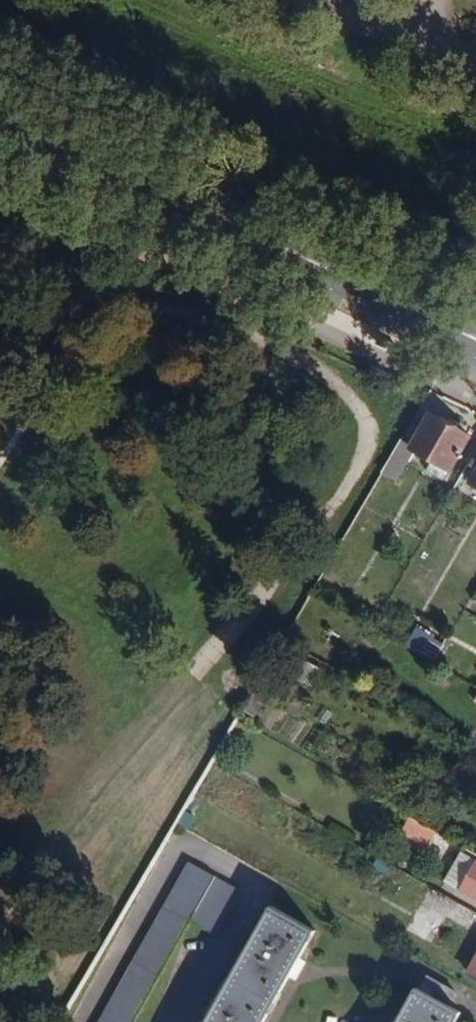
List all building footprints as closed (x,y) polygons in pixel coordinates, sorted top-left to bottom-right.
[(470,437),(430,413),(411,444),(401,439),(381,473),(395,481),(414,450),(450,471),(470,437)] [(431,634),(416,626),(411,634),(402,629),(395,640),(434,662),(445,643),(430,635),(431,634)] [(312,685),(319,668),(307,663),(300,680),(312,685)] [(429,827),(409,817),(402,831),(421,841),(429,827)] [(436,831),(429,827),(421,841),(428,846),(436,831)] [(462,890),(475,865),(475,860),(462,852),(446,880),(462,890)] [(189,861),(98,1021),(134,1021),(191,921),(216,935),(241,891),(189,861)] [(462,890),(475,898),(475,865),(462,890)] [(470,930),(475,918),(475,911),(428,888),(408,931),(432,943),(444,918),(470,930)] [(271,905),(247,948),(243,946),(200,1021),(264,1021),(316,930),(271,905)] [(429,977),(422,989),(417,987),(397,1021),(456,1021),(462,1012),(448,1005),(456,992),(429,977)]
